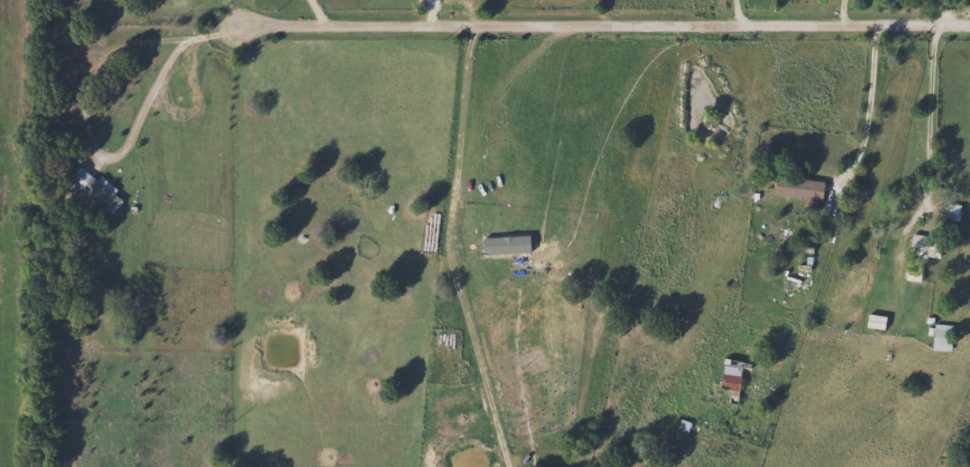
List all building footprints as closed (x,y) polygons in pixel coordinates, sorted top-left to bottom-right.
[(64,180),(76,166),(119,199),(107,215),(64,180)] [(800,197),(770,194),(772,176),(820,180),(816,219),(798,217),(800,197)] [(945,220),(945,205),(957,205),(956,220),(945,220)] [(936,257),(906,256),(907,234),(937,236),(936,257)] [(917,279),(904,279),(904,270),(917,270),(917,279)] [(863,327),(865,315),(882,316),(881,329),(863,327)] [(949,351),(931,350),(931,324),(950,325),(949,351)] [(717,389),(721,364),(741,368),(734,404),(724,402),(726,390),(717,389)]
